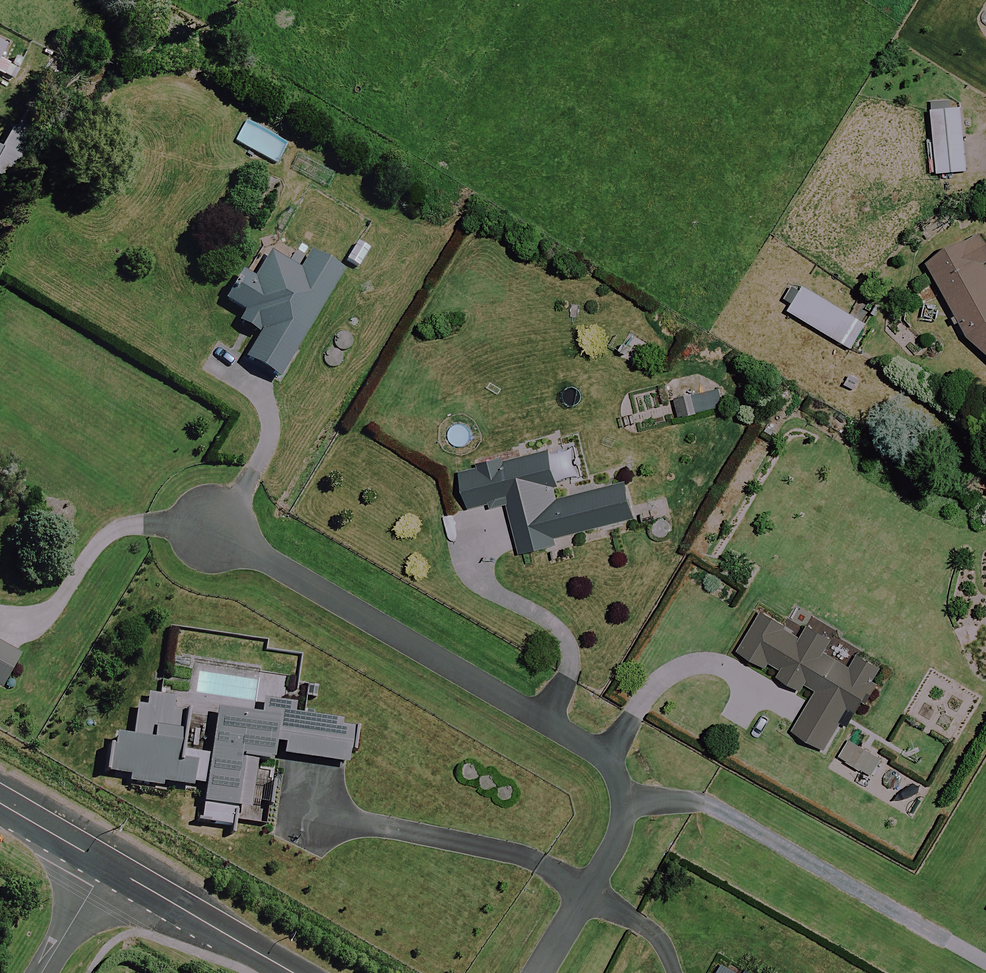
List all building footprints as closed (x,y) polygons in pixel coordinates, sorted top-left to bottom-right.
[(966,173),(962,109),(932,111),(936,175),(966,173)] [(10,131),(0,147),(0,180),(3,182),(29,142),(10,131)] [(985,262),(985,244),(981,234),(927,260),(960,329),(985,357),(985,263),(985,262)] [(369,251),(357,243),(345,262),(358,270),(369,251)] [(249,281),(238,274),(222,301),(227,304),(240,312),(245,314),(239,324),(260,337),(246,360),(279,380),(340,277),(308,258),(299,273),(266,253),(249,281)] [(873,329),(795,281),(784,299),(781,305),(859,352),(873,329)] [(721,409),(717,391),(674,401),(678,419),(721,409)] [(560,498),(549,451),(456,473),(465,511),(505,502),(517,556),(557,546),(556,540),(632,522),(624,484),(560,498)] [(783,623),(760,609),(736,652),(813,697),(792,733),(825,752),(842,723),(850,728),(883,672),(854,655),(847,667),(825,655),(833,642),(787,616),(783,623)] [(0,647),(0,690),(18,657),(0,647)] [(338,722),(289,716),(257,712),(257,715),(215,710),(209,755),(187,752),(192,714),(172,712),(174,699),(145,696),(144,708),(137,707),(136,708),(132,739),(114,737),(109,774),(130,777),(130,781),(204,790),(202,805),(205,806),(203,826),(233,830),(235,809),(249,811),(255,762),(267,763),(268,755),(350,765),(354,730),(337,728),(338,722)] [(882,760),(850,740),(839,757),(872,777),(882,760)] [(723,962),(717,972),(742,972),(723,962)]
